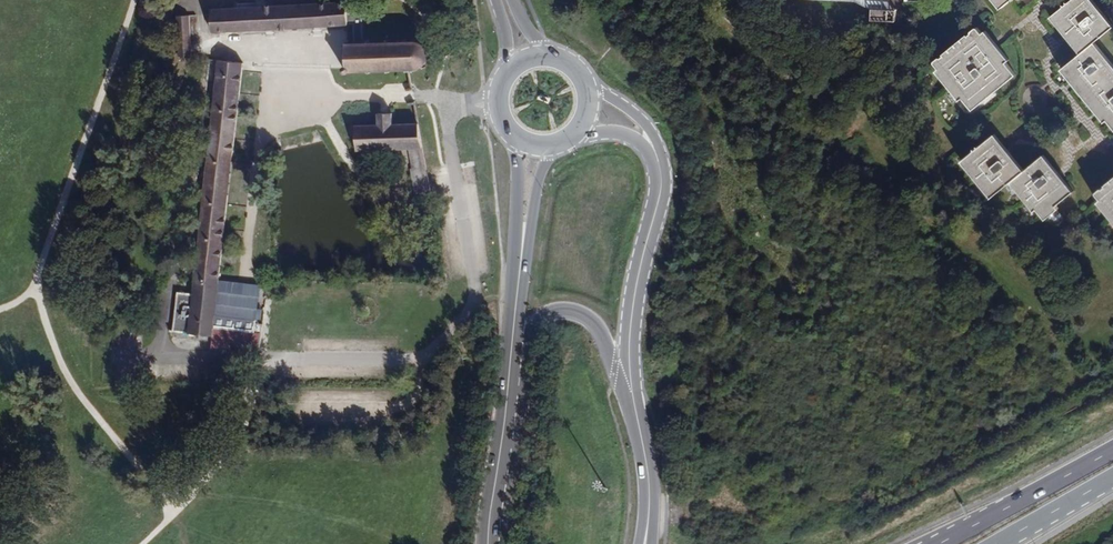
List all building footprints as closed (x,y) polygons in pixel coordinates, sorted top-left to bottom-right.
[(875,5),(874,16),(898,18),(899,9),(891,9),(892,0),(864,0),(875,5)] [(1002,7),(996,0),(991,0),(999,10),(1002,7)] [(1089,42),(1092,40),(1109,26),(1088,0),(1068,0),(1051,13),(1080,49),(1089,42)] [(1111,24),(1092,0),(1088,0),(1109,26),(1111,24)] [(238,8),(211,9),(211,14),(205,14),(205,15),(211,15),(212,32),(348,25),(348,24),(354,23),(354,36),(355,43),(349,43),(349,40),(346,40),(347,43),(344,43),(344,46),(347,46),(347,65),(344,67),(344,70),(346,72),(348,73),(351,71),(351,70),(368,70),(369,73),(371,73),(371,70),(387,69),(388,72),(390,72),(390,69),(406,69),(407,72),(409,71),(409,68),(415,68),(415,71),(417,71),(417,68),(423,66),(424,68),(426,67),(424,65),(428,59),(430,60),(431,58),(428,57),(428,51),(430,50),(430,48),(428,49),(424,44),(425,42),(423,41),(422,43),(416,41),(415,39),(414,39),(414,41),(408,41),(408,39),(405,39),(405,42),(389,42),(389,39),(386,39),(386,42),(370,42),(370,40),(367,40),(367,42),(363,43),(363,13),(348,13),(348,1),(257,6),(257,2),(238,3),(238,8)] [(1051,13),(1048,16),(1077,52),(1080,49),(1051,13)] [(196,15),(194,15),(190,15),(177,16),(179,57),(192,58),(190,16),(196,16),(196,15)] [(1016,73),(1008,63),(984,34),(979,28),(937,63),(942,68),(965,97),(974,107),(1016,73)] [(1008,63),(1011,60),(987,31),(984,34),(1008,63)] [(1092,40),(1089,42),(1112,72),(1112,66),(1092,40)] [(1080,49),(1077,52),(1062,64),(1067,70),(1101,112),(1106,118),(1112,126),(1112,125),(1112,72),(1089,42),(1080,49)] [(219,280),(224,237),(243,63),(218,60),(195,279),(193,296),(177,294),(173,330),(170,330),(170,331),(213,336),(213,328),(255,332),(256,319),(215,314),(219,280)] [(1062,64),(1058,67),(1103,121),(1106,118),(1101,112),(1067,70),(1062,64)] [(942,68),(939,71),(963,100),(965,97),(942,68)] [(974,107),(976,110),(1018,76),(1016,73),(974,107)] [(350,136),(356,136),(357,150),(409,149),(413,149),(416,167),(412,168),(410,168),(415,194),(431,191),(430,185),(430,183),(429,183),(427,173),(428,172),(428,171),(427,171),(423,148),(422,144),(419,123),(393,124),(392,113),(378,113),(378,124),(355,125),(350,125),(350,136)] [(1025,170),(1028,168),(999,132),(996,134),(1025,170)] [(1018,177),(1025,170),(996,134),(968,156),(998,193),(1014,179),(1018,177)] [(1074,191),(1077,188),(1047,152),(1045,154),(1074,191)] [(1025,170),(1018,177),(1042,205),(1048,213),(1060,203),(1074,191),(1045,154),(1028,168),(1025,170)] [(995,195),(998,193),(968,156),(965,159),(995,195)] [(1038,208),(1042,205),(1018,177),(1014,179),(1038,208)] [(1096,193),(1101,198),(1112,213),(1112,179),(1096,193)] [(1101,198),(1098,201),(1112,220),(1112,213),(1101,198)] [(1063,206),(1060,203),(1048,213),(1051,216),(1063,206)] [(256,319),(255,332),(262,333),(263,324),(265,310),(226,305),(229,281),(219,280),(215,314),(256,319)]
